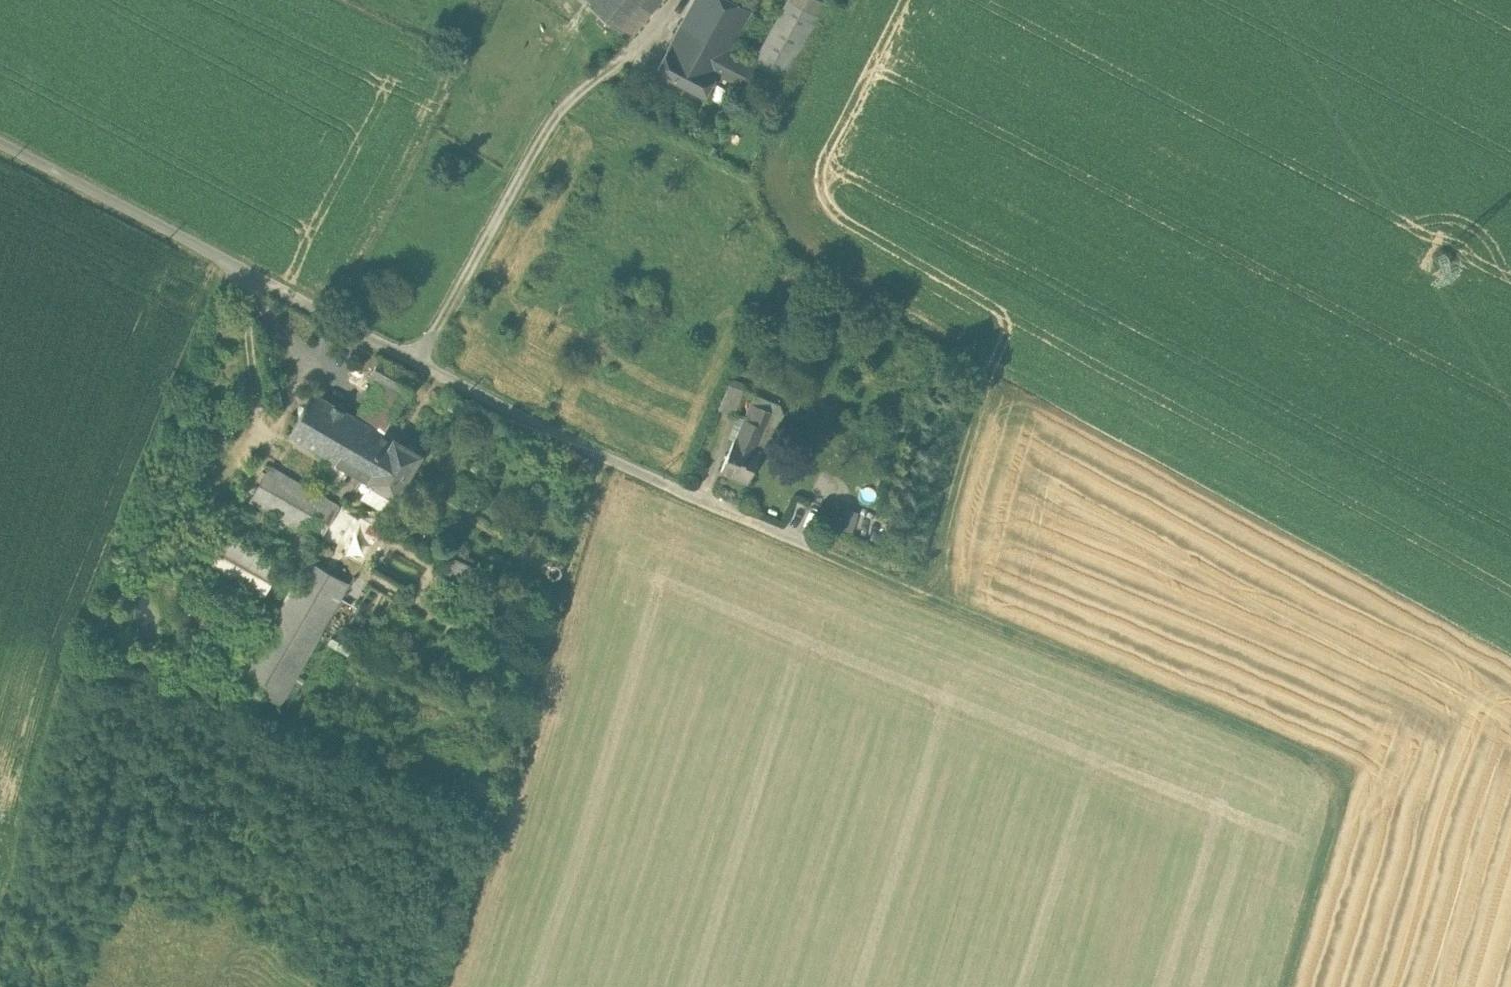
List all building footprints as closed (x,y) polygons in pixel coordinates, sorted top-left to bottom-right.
[(630,37),(664,0),(589,0),(630,37)] [(768,68),(791,80),(832,0),(787,0),(755,61),(730,48),(753,3),(748,0),(695,0),(659,68),(707,93),(717,73),(755,92),(768,68)] [(363,496),(387,510),(421,454),(417,452),(418,447),(410,443),(406,446),(383,433),(416,377),(381,357),(370,376),(376,380),(355,416),(313,392),(288,434),(330,458),(325,466),(344,477),(348,469),(371,482),(363,496)] [(728,381),(718,405),(734,412),(744,387),(728,381)] [(754,403),(727,470),(756,482),(783,414),(754,403)] [(412,595),(431,562),(376,529),(270,468),(251,502),(412,595)] [(230,534),(211,568),(264,598),(283,564),(230,534)] [(449,555),(440,569),(466,582),(473,568),(449,555)] [(309,560),(239,681),(280,704),(322,632),(350,584),(309,560)]
